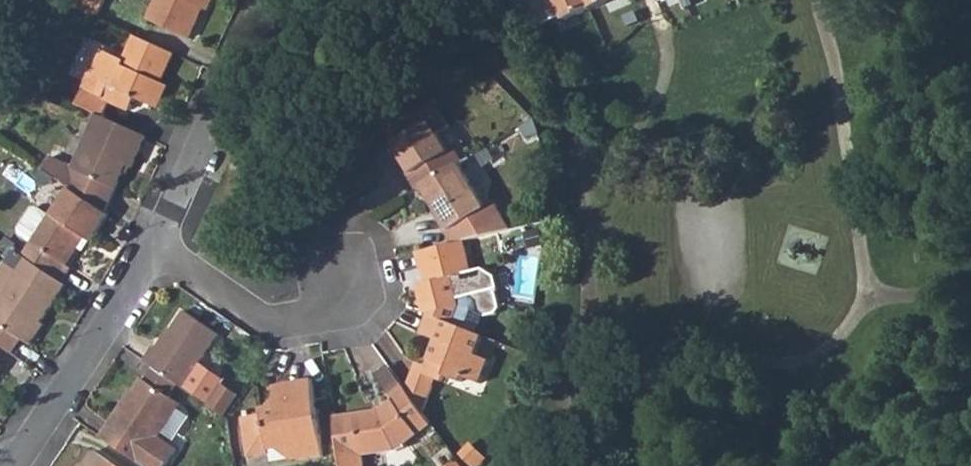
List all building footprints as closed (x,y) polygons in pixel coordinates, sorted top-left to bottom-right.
[(214,0),(157,0),(148,20),(191,40),(206,11),(208,12),(214,0)] [(587,5),(585,0),(512,0),(521,30),(549,16),(562,15),(587,5)] [(159,83),(172,54),(136,37),(126,59),(110,51),(101,69),(96,67),(88,84),(77,107),(99,117),(104,119),(112,102),(128,109),(134,98),(146,104),(156,108),(166,86),(159,83)] [(141,115),(146,104),(134,98),(128,109),(141,115)] [(400,165),(416,190),(422,187),(445,173),(460,165),(464,162),(456,147),(450,150),(439,134),(451,126),(436,102),(412,117),(407,108),(387,133),(395,146),(404,163),(400,165)] [(384,128),(387,133),(407,108),(404,104),(384,128)] [(99,117),(73,171),(66,187),(70,189),(103,211),(114,190),(125,166),(132,168),(146,138),(104,119),(99,117)] [(486,209),(460,165),(445,173),(422,187),(449,232),(455,228),(463,242),(464,242),(511,231),(495,204),(486,209)] [(29,258),(65,283),(74,268),(68,264),(77,251),(82,254),(108,215),(103,211),(70,189),(53,215),(39,206),(33,207),(20,227),(21,232),(35,242),(25,255),(29,258)] [(471,272),(464,242),(463,242),(418,253),(423,269),(426,269),(429,282),(419,285),(426,314),(429,315),(455,326),(462,311),(472,301),(479,304),(482,319),(488,323),(497,321),(500,315),(493,291),(498,290),(495,277),(483,270),(476,271),(471,272)] [(69,285),(65,283),(29,258),(0,300),(0,323),(24,340),(33,346),(46,326),(43,324),(69,285)] [(155,348),(146,363),(154,369),(181,386),(184,388),(218,337),(186,315),(162,352),(155,348)] [(476,356),(484,337),(455,326),(429,315),(421,338),(437,345),(427,371),(424,379),(437,384),(440,386),(447,379),(461,384),(463,380),(480,386),(489,362),(476,356)] [(0,323),(0,347),(13,356),(24,340),(0,323)] [(405,387),(387,363),(372,374),(390,398),(405,387)] [(417,367),(408,392),(425,415),(437,384),(424,379),(427,371),(417,367)] [(100,438),(143,465),(172,465),(181,452),(161,439),(182,407),(172,400),(181,386),(154,369),(145,382),(143,381),(135,394),(130,391),(100,438)] [(313,380),(287,384),(288,394),(277,395),(269,408),(263,409),(264,414),(247,417),(252,451),(270,448),(271,452),(279,451),(296,448),(298,460),(324,456),(313,380)] [(276,386),(277,395),(288,394),(287,384),(276,386)] [(228,385),(212,406),(228,417),(243,396),(228,385)] [(432,425),(425,415),(408,392),(405,387),(390,398),(392,402),(379,410),(335,418),(341,461),(342,465),(364,465),(363,457),(397,453),(419,437),(418,435),(432,425)] [(295,460),(298,460),(296,448),(279,451),(295,460)] [(94,451),(84,465),(115,465),(94,451)]
